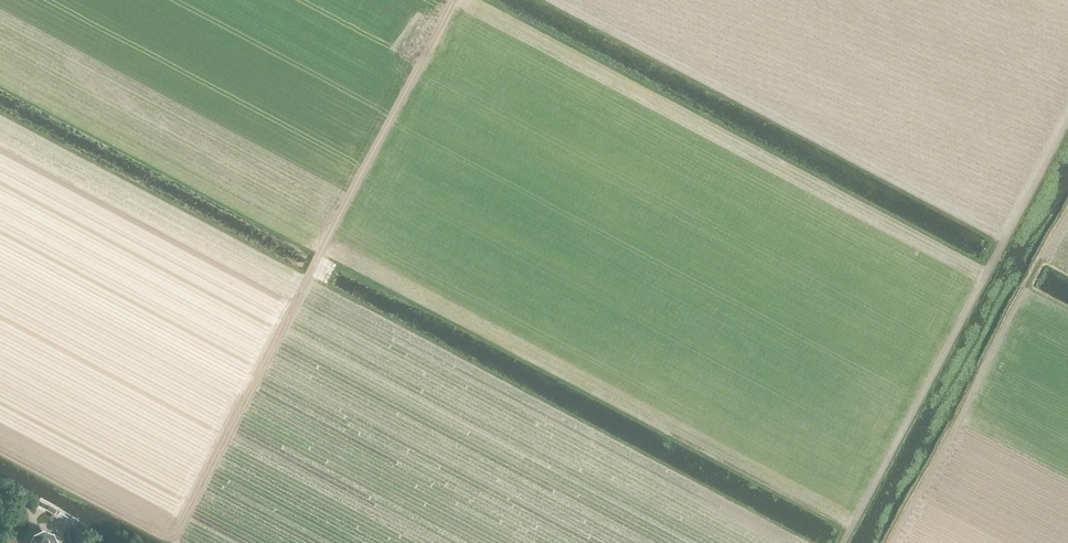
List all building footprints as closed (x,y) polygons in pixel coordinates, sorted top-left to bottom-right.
[(54,514),(57,510),(49,505),(46,509),(54,514)] [(44,534),(39,537),(38,537),(36,542),(52,542),(53,542),(50,537),(50,536),(45,534),(44,534)]
